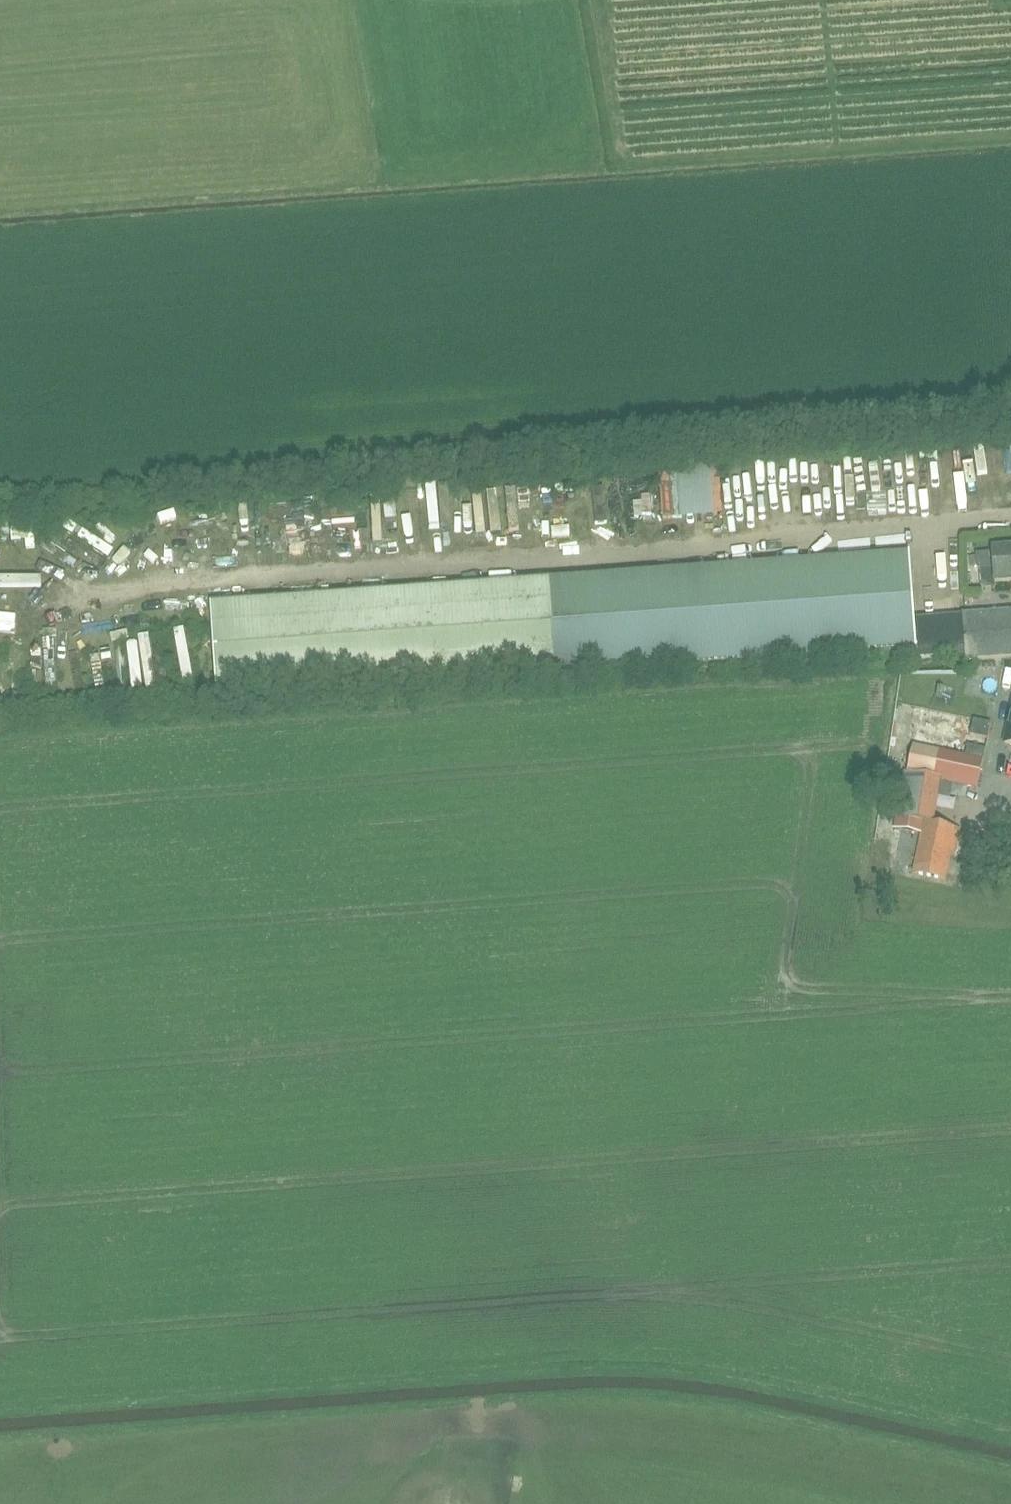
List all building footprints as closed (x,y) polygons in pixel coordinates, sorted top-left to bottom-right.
[(724,466),(676,466),(676,486),(664,486),(664,496),(653,496),(653,517),(724,516),(724,466)] [(664,484),(675,484),(674,469),(663,470),(664,484)] [(594,489),(560,494),(562,509),(597,504),(594,489)] [(416,522),(427,522),(427,491),(416,491),(416,522)] [(483,495),(484,514),(497,513),(496,494),(483,495)] [(636,520),(647,520),(645,495),(634,495),(636,520)] [(730,531),(740,530),(740,511),(729,511),(730,531)] [(35,548),(0,525),(0,554),(13,563),(20,552),(28,557),(35,548)] [(507,525),(485,530),(487,540),(509,535),(507,525)] [(1010,581),(1010,548),(989,550),(989,553),(975,554),(975,568),(989,567),(990,582),(1010,581)] [(209,603),(211,616),(217,699),(905,647),(916,646),(917,656),(918,660),(964,656),(965,661),(1010,658),(1010,612),(920,619),(914,619),(909,553),(519,581),(209,603)] [(0,637),(0,649),(29,644),(27,633),(0,637)] [(132,644),(135,693),(147,692),(143,643),(132,644)] [(972,719),(969,734),(987,738),(990,723),(972,719)] [(907,772),(907,773),(942,781),(977,789),(986,749),(968,745),(965,756),(913,745),(907,772)] [(956,854),(961,828),(924,821),(914,872),(945,878),(950,853),(956,854)]
